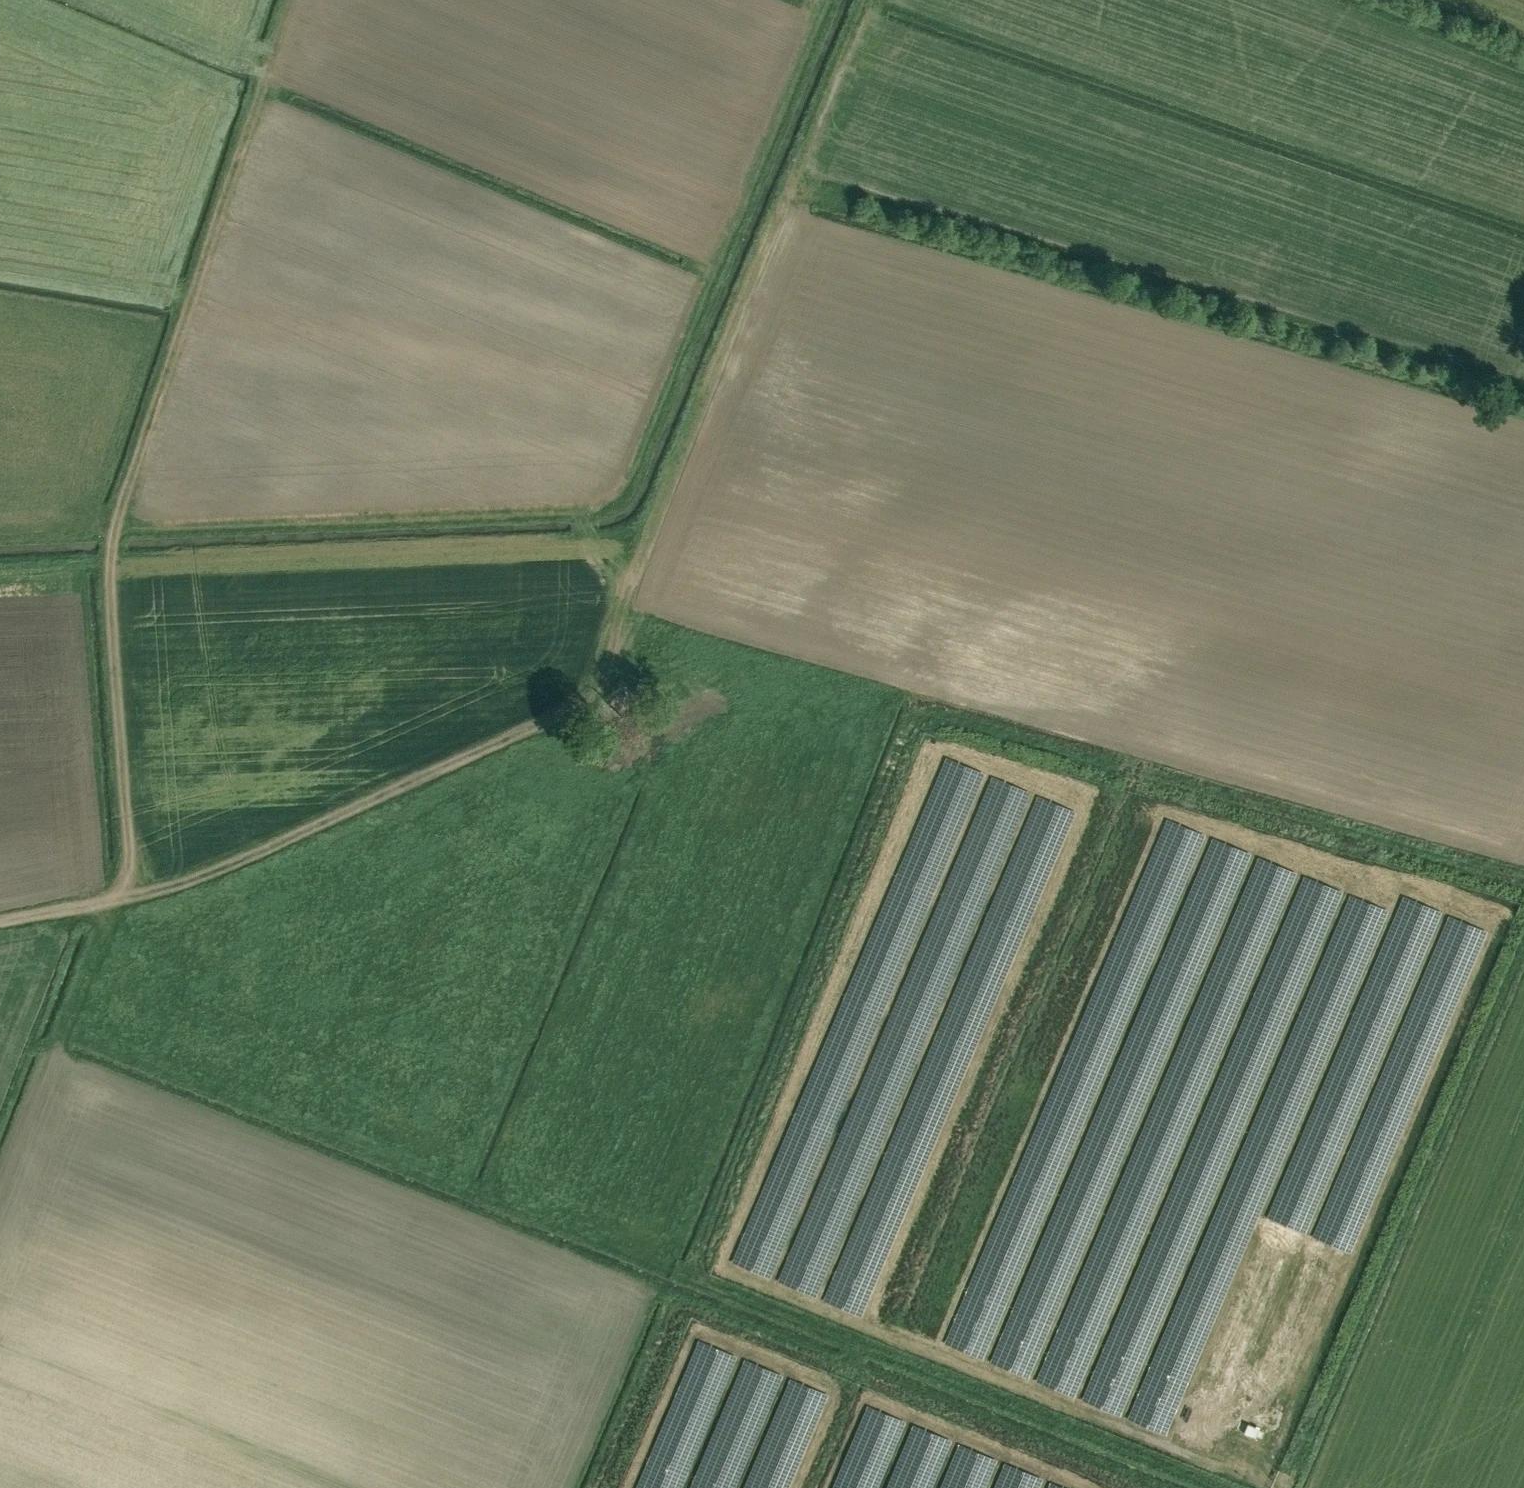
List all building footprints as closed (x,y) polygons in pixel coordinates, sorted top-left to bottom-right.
[(1341,1302),(1347,1288),(1341,1286),(1336,1299),(1341,1302)] [(1321,1348),(1327,1335),(1322,1332),(1316,1346),(1321,1348)] [(1302,1394),(1308,1381),(1302,1378),(1297,1392),(1302,1394)] [(1249,1398),(1237,1393),(1232,1403),(1244,1408),(1249,1398)]
